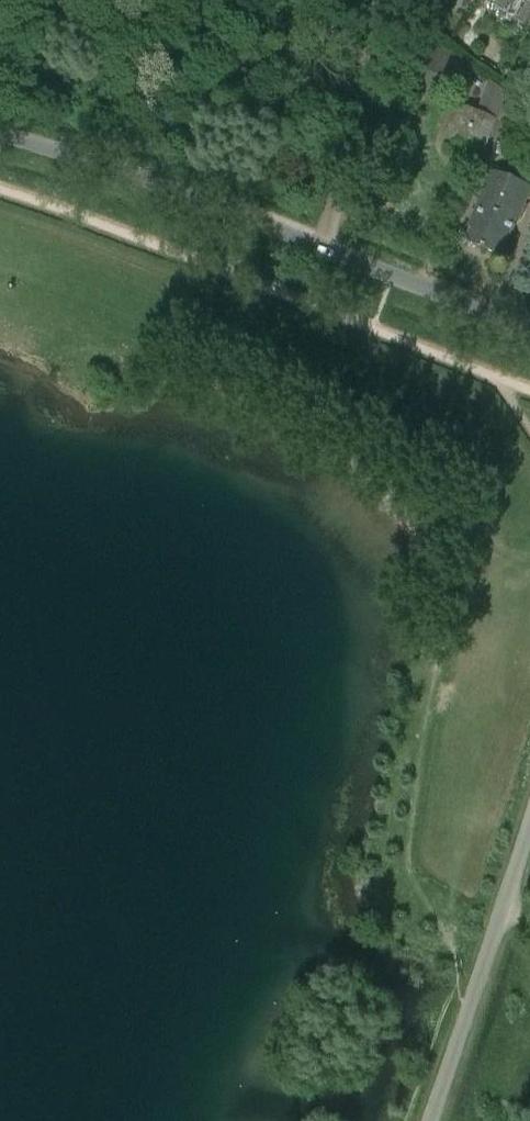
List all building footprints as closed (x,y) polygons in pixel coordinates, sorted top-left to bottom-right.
[(493,5),(503,12),(510,0),(497,0),(493,5)] [(529,18),(529,0),(526,0),(528,1),(515,20),(525,26),(529,18)] [(417,84),(443,95),(459,57),(433,46),(417,84)] [(482,155),(497,120),(456,103),(442,138),(482,155)] [(527,200),(529,192),(529,183),(492,168),(469,227),(472,229),(467,241),(501,255),(515,221),(518,222),(527,200)]
